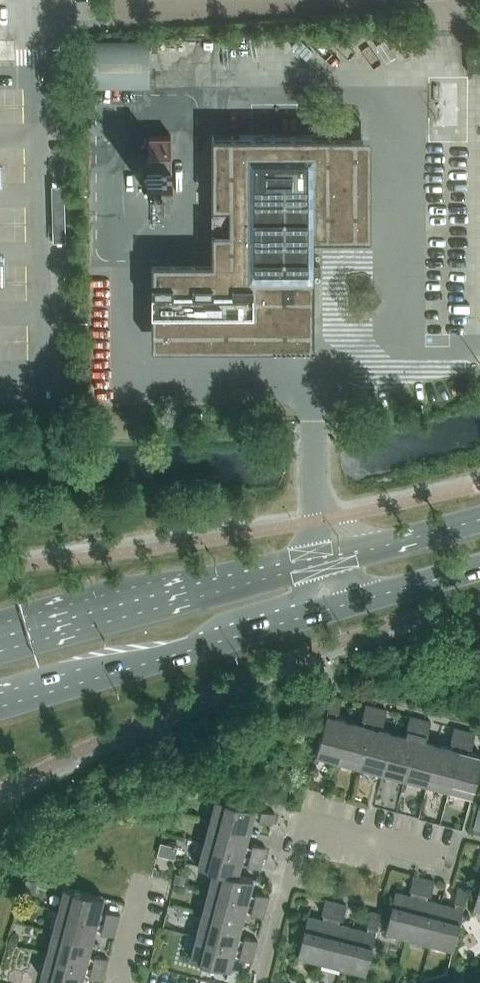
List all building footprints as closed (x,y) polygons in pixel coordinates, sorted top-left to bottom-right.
[(89,39),(89,86),(149,86),(149,39),(89,39)] [(467,54),(467,71),(479,71),(479,54),(467,54)] [(152,324),(152,346),(314,346),(314,324),(314,276),(320,276),(320,266),(314,266),(314,237),(361,237),(371,237),(370,135),(361,135),(321,134),(211,135),(211,261),(204,261),(151,261),(151,267),(151,275),(152,275),(152,324)] [(149,136),(149,176),(149,196),(172,196),(172,169),(171,169),(171,135),(149,136)] [(338,711),(342,697),(331,694),(327,708),(338,711)] [(372,720),(376,706),(366,704),(362,718),(372,720)] [(383,723),(386,709),(376,706),(372,720),(383,723)] [(326,714),(323,725),(315,753),(317,754),(339,759),(349,720),(326,714)] [(416,732),(420,718),(409,715),(406,729),(416,732)] [(427,734),(430,721),(420,718),(416,732),(427,734)] [(349,720),(339,759),(361,765),(371,726),(349,720)] [(371,726),(361,765),(383,771),(393,732),(371,726)] [(460,743),(464,729),(454,727),(450,740),(460,743)] [(471,746),(474,732),(464,729),(460,743),(471,746)] [(393,732),(383,771),(404,777),(415,738),(393,732)] [(415,738),(404,777),(427,783),(437,743),(415,738)] [(437,743),(427,783),(448,788),(458,749),(437,743)] [(448,788),(472,795),(479,763),(479,755),(458,749),(448,788)] [(216,798),(210,820),(249,830),(255,808),(216,797),(216,798)] [(271,823),(274,813),(261,809),(258,820),(271,823)] [(249,830),(210,820),(204,842),(243,853),(249,830)] [(177,846),(161,842),(157,854),(174,858),(177,846)] [(198,865),(213,869),(237,875),(237,874),(243,853),(204,842),(198,865)] [(249,854),(262,858),(265,847),(251,844),(249,854)] [(262,858),(249,854),(246,865),(259,868),(262,858)] [(253,878),(237,874),(237,875),(213,869),(208,891),(247,902),(253,878)] [(174,882),(184,884),(186,876),(176,874),(174,882)] [(419,891),(423,878),(412,875),(409,888),(419,891)] [(423,878),(419,891),(430,894),(433,880),(423,878)] [(103,897),(64,886),(58,910),(97,920),(103,897)] [(453,900),(464,903),(467,889),(457,887),(453,900)] [(208,891),(202,913),(241,923),(247,902),(208,891)] [(407,936),(418,897),(395,891),(385,931),(407,936)] [(252,903),(266,907),(269,896),(255,892),(252,903)] [(418,897),(407,936),(430,942),(440,903),(418,897)] [(332,915),(335,902),(325,899),(321,913),(332,915)] [(342,918),(346,904),(335,902),(332,915),(342,918)] [(250,913),(263,917),(266,907),(252,903),(250,913)] [(463,908),(440,903),(430,942),(453,948),(463,908)] [(58,910),(52,931),(91,942),(97,920),(58,910)] [(103,921),(117,925),(119,914),(106,911),(103,921)] [(377,927),(380,913),(370,911),(366,924),(377,927)] [(235,946),(241,923),(202,913),(196,935),(235,946)] [(320,960),(330,921),(307,915),(297,955),(320,960)] [(117,925),(103,921),(100,932),(114,935),(117,925)] [(330,921),(320,960),(342,966),(353,927),(330,921)] [(353,927),(342,966),(365,972),(375,933),(353,927)] [(85,964),(91,942),(52,931),(46,954),(85,964)] [(11,934),(9,942),(17,945),(19,937),(11,934)] [(235,946),(196,935),(190,958),(229,968),(235,946)] [(241,947),(254,951),(257,940),(244,936),(241,947)] [(238,958),(252,961),(254,951),(241,947),(238,958)] [(43,977),(42,982),(80,982),(85,964),(46,954),(40,976),(43,977)] [(91,965),(105,969),(108,958),(94,955),(91,965)] [(105,969),(91,965),(88,976),(102,979),(105,969)]
